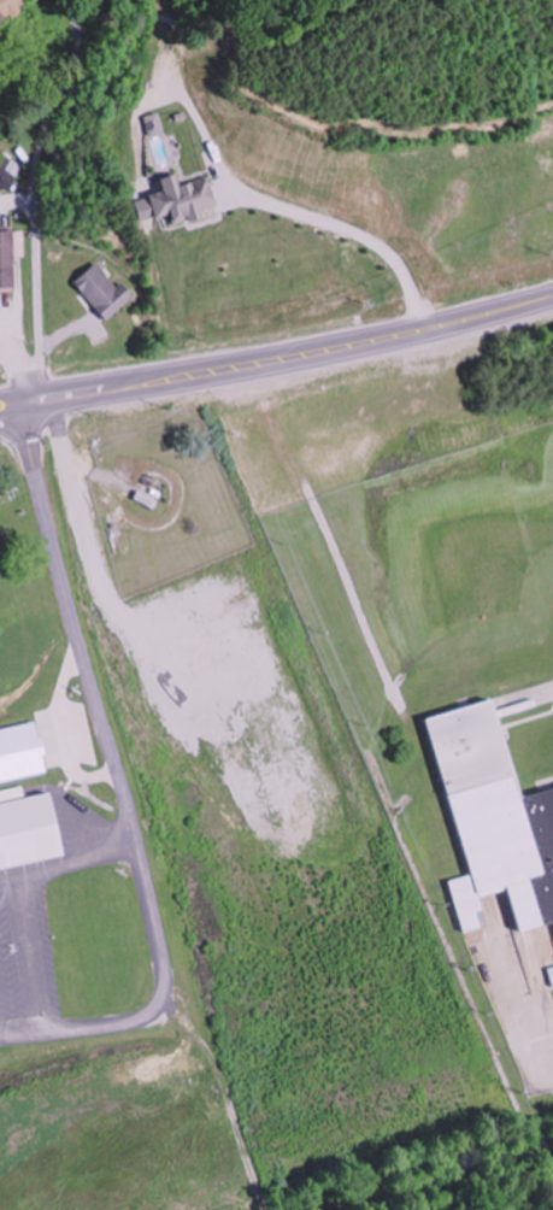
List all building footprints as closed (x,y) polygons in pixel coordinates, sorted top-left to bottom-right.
[(35,0),(0,0),(0,23),(35,0)] [(23,166),(3,154),(0,158),(0,185),(9,190),(23,166)] [(15,292),(14,257),(25,256),(25,229),(0,230),(0,292),(15,292)] [(138,300),(126,284),(119,289),(101,263),(76,281),(105,322),(138,300)] [(518,793),(496,702),(429,719),(468,877),(450,882),(463,933),(484,928),(476,897),(508,889),(519,933),(552,925),(552,784),(518,793)] [(64,861),(51,794),(0,804),(0,873),(64,861)]
